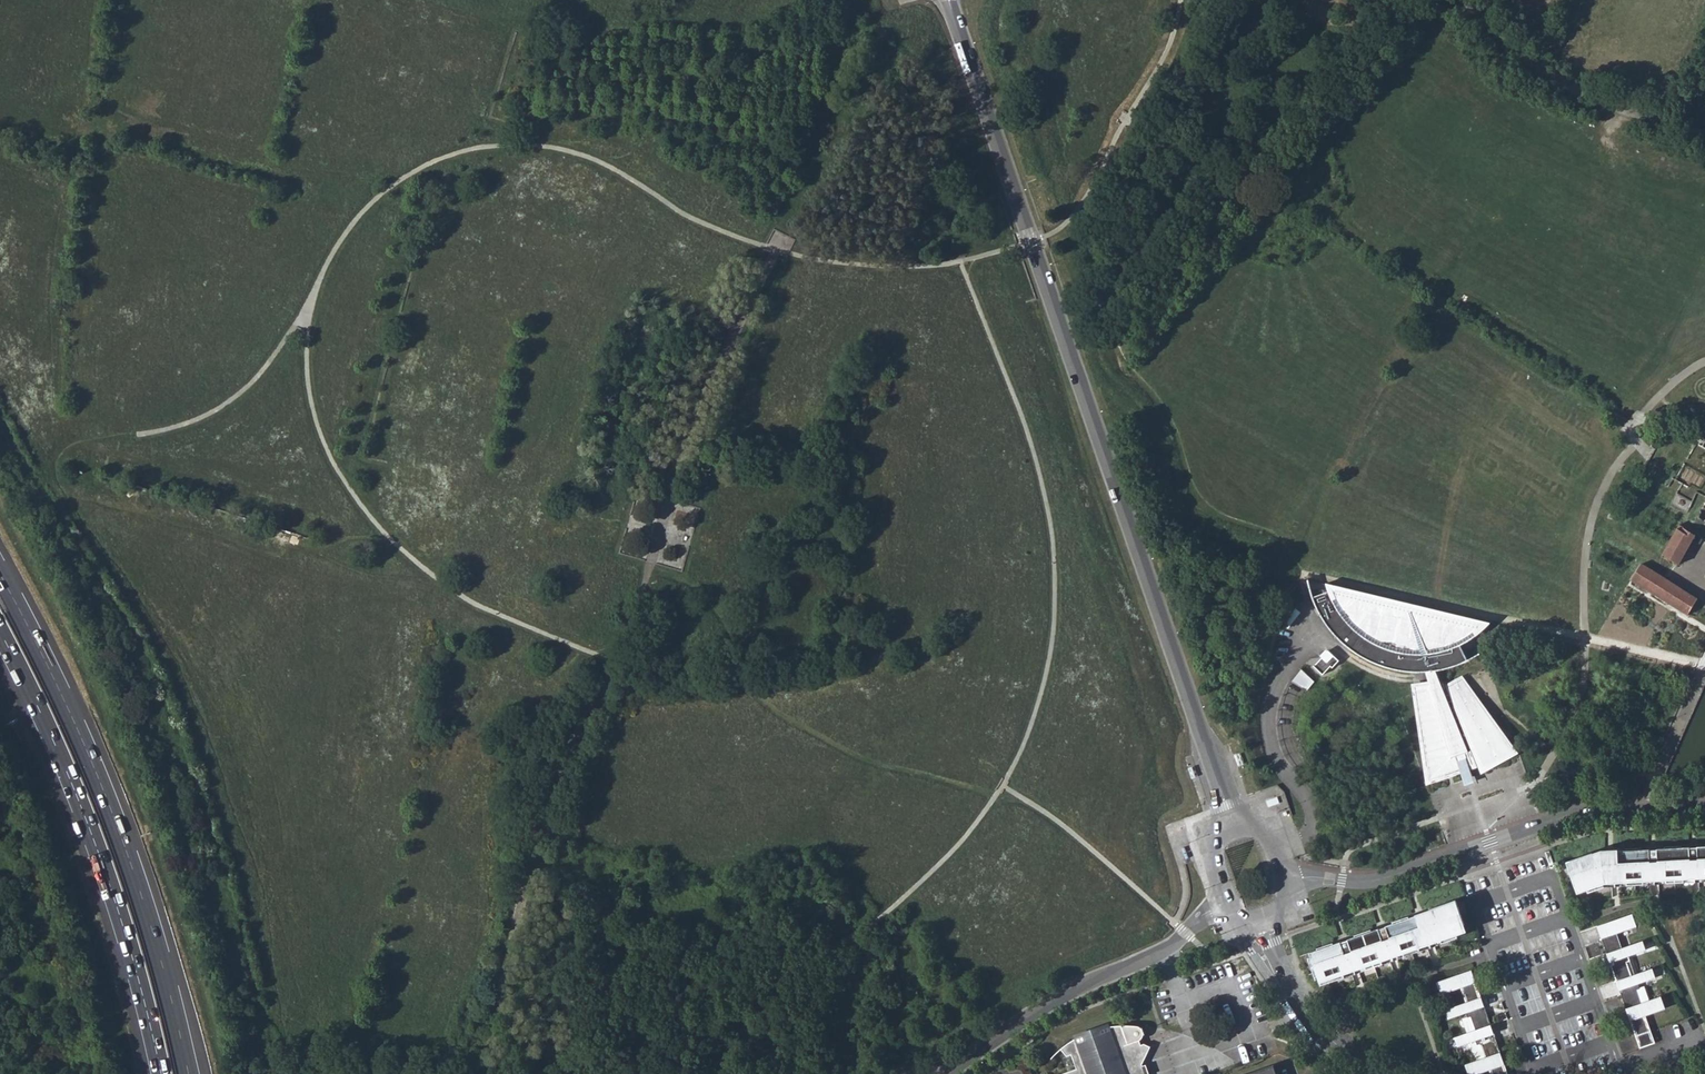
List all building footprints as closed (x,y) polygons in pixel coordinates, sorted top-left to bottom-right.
[(1678,526),(1661,555),(1680,566),(1696,537),(1688,532),(1678,526)] [(1642,564),(1631,582),(1686,617),(1697,599),(1669,581),(1642,564)] [(1412,683),(1424,779),(1425,786),(1461,773),(1465,787),(1470,785),(1475,783),(1470,770),(1478,768),(1481,774),(1496,766),(1501,763),(1519,753),(1462,675),(1446,683),(1450,694),(1446,696),(1438,672),(1451,668),(1462,664),(1467,662),(1464,653),(1461,646),(1478,634),(1490,623),(1325,583),(1328,592),(1320,595),(1313,597),(1317,605),(1321,614),(1330,624),(1338,634),(1348,643),(1359,652),(1370,659),(1383,665),(1392,668),(1402,670),(1412,672),(1426,673),(1428,681),(1412,683)] [(1314,665),(1326,674),(1339,657),(1327,648),(1314,665)] [(1300,669),(1290,682),(1306,692),(1314,682),(1300,669)] [(1591,851),(1564,860),(1574,890),(1585,887),(1586,889),(1604,882),(1604,879),(1626,877),(1627,879),(1643,878),(1643,876),(1666,875),(1666,877),(1683,876),(1683,874),(1704,873),(1704,842),(1702,842),(1703,844),(1680,845),(1680,843),(1663,845),(1663,846),(1640,848),(1640,846),(1623,847),(1623,849),(1616,849),(1616,851),(1599,852),(1598,850),(1591,853),(1591,851)] [(1309,965),(1315,975),(1318,975),(1321,983),(1343,976),(1343,972),(1362,966),(1364,969),(1381,964),(1380,959),(1401,953),(1402,956),(1419,951),(1418,946),(1440,939),(1442,942),(1457,937),(1456,934),(1463,931),(1462,925),(1464,924),(1456,899),(1430,909),(1431,911),(1409,918),(1408,916),(1392,921),(1393,923),(1371,931),(1371,928),(1354,934),(1354,936),(1333,943),(1332,941),(1310,950),(1311,955),(1309,956),(1308,959),(1308,962),(1309,965)] [(1597,923),(1639,1045),(1654,1040),(1646,1014),(1665,1007),(1661,994),(1644,999),(1637,982),(1654,976),(1651,966),(1634,972),(1628,954),(1644,948),(1641,938),(1621,945),(1616,930),(1636,923),(1631,911),(1597,923)] [(1437,982),(1440,993),(1460,987),(1465,1001),(1446,1009),(1449,1018),(1462,1013),(1468,1031),(1456,1036),(1459,1045),(1469,1041),(1475,1060),(1466,1063),(1469,1073),(1476,1073),(1489,1070),(1491,1073),(1508,1073),(1499,1051),(1490,1024),(1480,997),(1471,971),(1437,982)] [(1277,996),(1274,999),(1279,1008),(1283,1006),(1277,996)] [(1140,1065),(1145,1063),(1144,1061),(1148,1047),(1142,1045),(1139,1046),(1138,1043),(1140,1041),(1141,1039),(1142,1036),(1141,1034),(1141,1032),(1139,1029),(1138,1028),(1137,1027),(1135,1026),(1133,1026),(1130,1026),(1125,1026),(1116,1026),(1107,1029),(1097,1031),(1089,1035),(1079,1041),(1072,1046),(1062,1054),(1067,1061),(1072,1059),(1075,1068),(1060,1073),(1144,1073),(1140,1065)] [(1273,1065),(1247,1073),(1276,1073),(1273,1065)]
